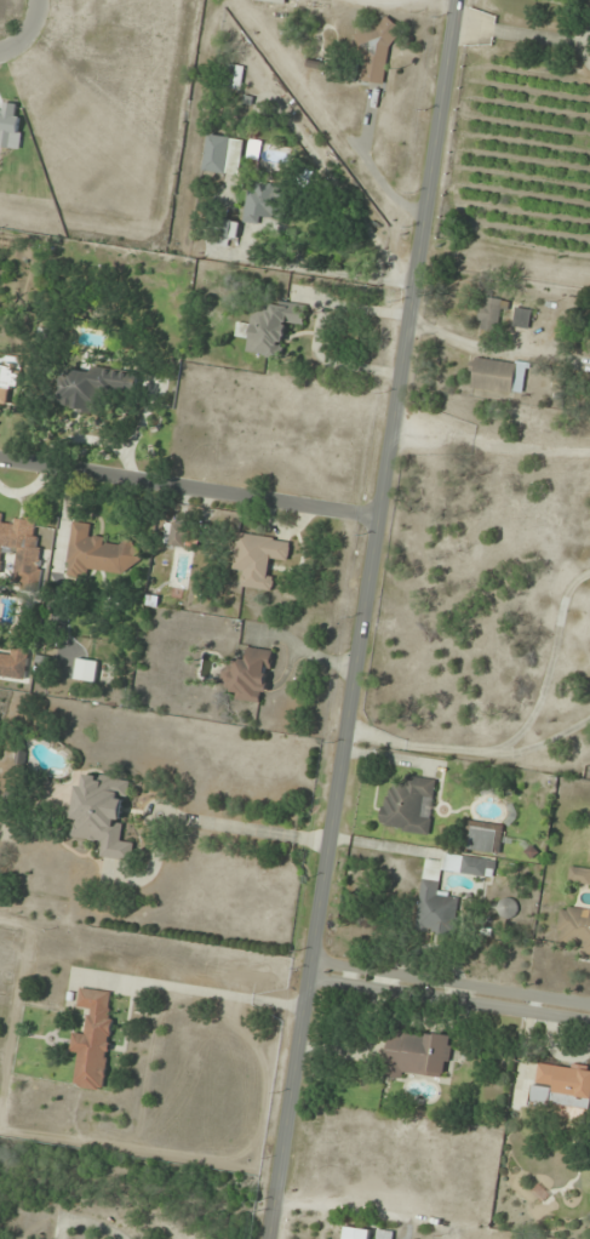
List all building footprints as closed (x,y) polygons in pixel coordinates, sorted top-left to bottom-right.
[(353,33),(367,84),(391,77),(382,44),(400,39),(395,22),(353,33)] [(245,67),(229,63),(223,86),(239,90),(245,67)] [(210,135),(204,169),(238,175),(244,140),(210,135)] [(248,191),(243,221),(265,225),(267,215),(282,217),(286,187),(259,183),(257,193),(248,191)] [(239,224),(225,219),(217,243),(231,248),(239,224)] [(507,304),(486,296),(475,327),(496,335),(507,304)] [(305,325),(307,306),(269,301),(266,327),(237,322),(234,337),(248,339),(246,353),(283,359),(288,323),(305,325)] [(513,326),(529,328),(531,310),(516,308),(513,326)] [(526,364),(471,358),(468,388),(523,395),(526,364)] [(8,406),(11,385),(19,386),(21,367),(0,364),(0,405),(8,406)] [(98,409),(98,392),(139,394),(140,372),(59,369),(57,407),(98,409)] [(3,548),(17,549),(14,587),(36,589),(42,520),(5,517),(5,512),(0,512),(0,575),(1,575),(3,548)] [(189,526),(168,521),(164,544),(185,548),(189,526)] [(136,575),(139,545),(106,541),(106,537),(91,536),(92,524),(73,523),(68,569),(136,575)] [(272,591),(275,561),(289,563),(292,540),(237,533),(232,571),(243,572),(241,587),(272,591)] [(31,645),(14,642),(12,656),(0,654),(0,677),(25,682),(31,645)] [(272,650),(249,647),(247,659),(235,658),(234,672),(221,670),(219,686),(232,688),(231,699),(266,703),(272,650)] [(96,682),(99,661),(78,659),(75,680),(96,682)] [(129,779),(85,773),(84,785),(77,784),(69,836),(103,841),(101,857),(132,861),(135,842),(121,840),(129,779)] [(430,835),(437,780),(407,776),(405,789),(386,786),(380,828),(430,835)] [(467,850),(500,854),(504,826),(471,821),(467,850)] [(455,936),(460,897),(440,894),(443,872),(494,878),(496,860),(444,854),(443,862),(424,859),(416,931),(455,936)] [(589,885),(589,870),(570,870),(569,884),(589,885)] [(506,896),(496,909),(510,920),(520,907),(506,896)] [(561,907),(556,942),(581,945),(580,954),(589,955),(589,911),(561,907)] [(104,1090),(116,992),(80,988),(78,1007),(88,1009),(85,1033),(73,1032),(71,1053),(80,1054),(76,1087),(104,1090)] [(452,1036),(389,1029),(385,1073),(448,1079),(452,1036)] [(537,1060),(531,1103),(589,1111),(589,1068),(537,1060)] [(394,1232),(376,1230),(375,1231),(346,1227),(344,1238),(393,1238),(394,1232)]
